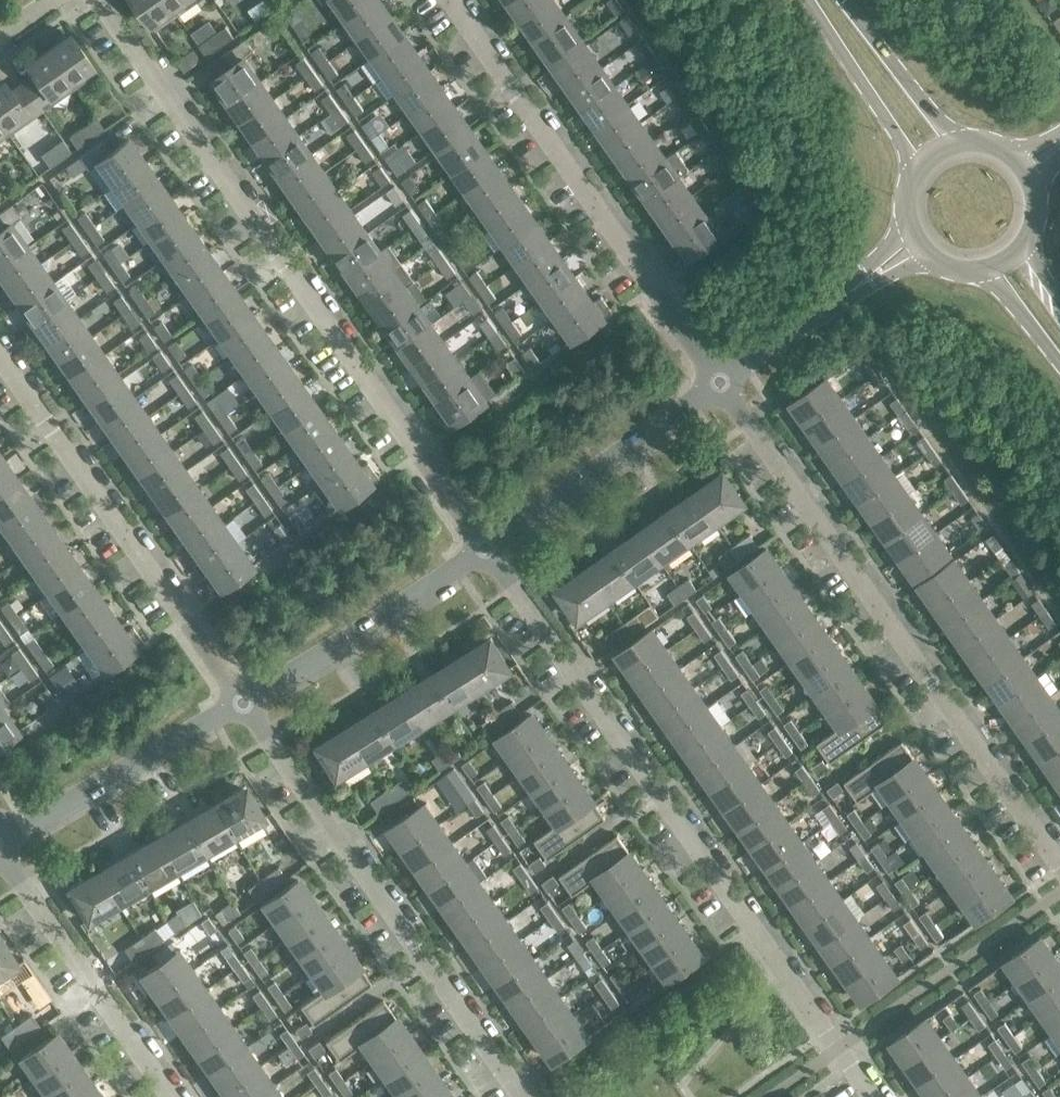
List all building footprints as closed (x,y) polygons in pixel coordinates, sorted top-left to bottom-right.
[(167,0),(134,0),(155,31),(177,15),(167,0)] [(177,15),(199,0),(167,0),(177,15)] [(348,20),(376,0),(334,0),(348,20)] [(380,0),(376,0),(348,20),(361,38),(391,17),(380,0)] [(509,2),(522,20),(551,0),(512,0),(509,2)] [(554,0),(551,0),(522,20),(535,38),(566,17),(554,0)] [(617,0),(609,0),(607,2),(616,16),(624,10),(617,0)] [(296,7),(285,14),(293,25),(301,19),(302,15),(296,7)] [(637,29),(628,15),(620,21),(629,34),(637,29)] [(404,35),(391,17),(361,38),(374,56),(404,35)] [(582,40),(566,17),(535,38),(551,61),(582,40)] [(226,26),(199,45),(207,57),(234,37),(226,26)] [(71,30),(47,47),(75,87),(97,72),(74,38),(75,37),(71,30)] [(417,53),(404,35),(374,56),(386,74),(417,53)] [(214,80),(230,103),(261,82),(245,59),(254,52),(246,40),(223,55),(232,67),(214,80)] [(657,56),(647,43),(639,49),(649,62),(657,56)] [(555,67),(571,90),(602,68),(586,45),(555,67)] [(75,87),(47,47),(23,64),(28,70),(30,69),(33,74),(22,82),(42,110),(75,87)] [(311,53),(321,66),(329,61),(319,47),(311,53)] [(430,71),(417,53),(386,74),(399,92),(430,71)] [(666,70),(657,56),(649,62),(658,76),(666,70)] [(296,64),(306,77),(314,71),(304,58),(296,64)] [(338,74),(329,61),(321,66),(330,80),(338,74)] [(615,86),(602,68),(571,90),(584,108),(615,86)] [(323,85),(314,71),(306,77),(315,90),(323,85)] [(443,89),(430,71),(399,92),(412,111),(443,89)] [(0,80),(0,121),(9,134),(42,110),(22,82),(11,90),(7,85),(9,83),(4,77),(0,80)] [(682,93),(673,79),(665,85),(674,98),(682,93)] [(273,100),(261,82),(230,103),(243,121),(273,100)] [(337,89),(346,103),(354,97),(345,84),(337,89)] [(627,104),(615,86),(584,108),(597,126),(627,104)] [(455,107),(443,89),(412,111),(425,129),(455,107)] [(692,106),(682,93),(674,98),(684,112),(692,106)] [(322,100),(331,113),(339,108),(330,94),(322,100)] [(364,110),(354,97),(346,103),(356,116),(364,110)] [(286,118),(273,100),(243,121),(255,139),(286,118)] [(640,122),(627,104),(597,126),(609,144),(640,122)] [(469,126),(455,107),(425,129),(438,147),(469,126)] [(349,121),(339,108),(331,113),(341,127),(349,121)] [(708,129),(699,115),(690,121),(700,135),(708,129)] [(77,148),(104,129),(96,117),(69,137),(77,148)] [(299,136),(286,118),(255,139),(268,158),(299,136)] [(362,125),(372,139),(380,133),(370,120),(362,125)] [(0,121),(0,140),(9,134),(0,121)] [(653,141),(640,122),(609,144),(622,162),(653,141)] [(717,142),(708,129),(700,135),(709,148),(717,142)] [(347,136),(357,150),(365,144),(355,130),(347,136)] [(442,153),(455,172),(486,150),(472,131),(442,153)] [(389,147),(380,133),(372,139),(381,152),(389,147)] [(312,154),(299,136),(268,158),(281,176),(312,154)] [(60,159),(71,152),(62,140),(52,147),(60,159)] [(98,162),(114,185),(144,164),(128,140),(110,153),(102,141),(79,157),(88,169),(98,162)] [(666,159),(653,141),(622,162),(635,180),(666,159)] [(374,157),(365,144),(357,150),(366,163),(374,157)] [(498,168),(486,150),(455,172),(468,190),(498,168)] [(733,165),(724,152),(716,157),(725,171),(733,165)] [(324,172),(312,154),(281,176),(294,194),(324,172)] [(398,176),(406,170),(396,157),(388,162),(398,176)] [(678,177),(666,159),(635,180),(648,198),(678,177)] [(157,182),(144,164),(114,185),(126,203),(157,182)] [(743,179),(733,165),(725,171),(735,184),(743,179)] [(383,186),(391,181),(381,167),(373,173),(383,186)] [(511,186),(498,168),(468,190),(480,208),(511,186)] [(337,190),(324,172),(294,194),(306,212),(337,190)] [(409,176),(401,181),(411,195),(419,189),(409,176)] [(691,195),(678,177),(648,198),(660,217),(691,195)] [(170,200),(157,182),(126,203),(139,221),(170,200)] [(404,200),(394,186),(386,192),(396,205),(404,200)] [(524,204),(511,186),(480,208),(493,226),(524,204)] [(350,209),(337,190),(306,212),(320,231),(350,209)] [(762,206),(753,193),(745,198),(754,212),(762,206)] [(704,213),(691,195),(660,217),(673,235),(704,213)] [(418,205),(427,218),(435,212),(426,199),(418,205)] [(183,218),(170,200),(139,221),(152,239),(183,218)] [(537,223),(524,204),(493,226),(506,244),(537,223)] [(26,247),(10,224),(20,217),(11,205),(0,213),(0,265),(26,247)] [(403,215),(412,229),(420,223),(411,210),(403,215)] [(445,226),(435,212),(427,218),(437,232),(445,226)] [(77,218),(86,232),(94,226),(85,213),(77,218)] [(720,236),(704,213),(673,235),(678,242),(670,248),(681,264),(720,236)] [(324,236),(337,255),(367,233),(354,214),(324,236)] [(195,236),(183,218),(152,239),(165,258),(195,236)] [(62,229),(71,242),(79,237),(70,223),(62,229)] [(430,237),(420,223),(412,229),(422,242),(430,237)] [(549,241),(537,223),(506,244),(519,262),(549,241)] [(104,239),(94,226),(86,232),(96,245),(104,239)] [(380,251),(367,233),(337,255),(350,273),(380,251)] [(444,241),(453,254),(461,249),(452,235),(444,241)] [(208,254),(195,236),(165,258),(177,276),(208,254)] [(89,250),(79,237),(71,242),(81,256),(89,250)] [(562,259),(549,241),(519,262),(531,280),(562,259)] [(391,244),(380,251),(350,273),(362,291),(404,262),(391,244)] [(428,252),(438,265),(446,259),(436,246),(428,252)] [(26,247),(0,265),(0,275),(8,286),(39,265),(26,247)] [(102,254),(112,268),(120,262),(110,249),(102,254)] [(470,262),(461,249),(453,254),(462,268),(470,262)] [(221,272),(208,254),(177,276),(190,294),(221,272)] [(87,265),(97,278),(105,273),(95,259),(87,265)] [(455,273),(446,259),(438,265),(447,278),(455,273)] [(575,277),(562,259),(531,280),(544,298),(575,277)] [(129,276),(120,262),(112,268),(121,281),(129,276)] [(416,280),(404,262),(362,291),(375,309),(406,288),(416,280)] [(52,283),(39,265),(8,286),(21,305),(52,283)] [(469,277),(479,291),(486,285),(477,271),(469,277)] [(234,291),(221,272),(190,294),(204,313),(234,291)] [(114,286),(105,273),(97,278),(106,292),(114,286)] [(588,295),(575,277),(544,298),(557,317),(588,295)] [(454,288),(463,301),(471,296),(462,282),(454,288)] [(64,301),(52,283),(21,305),(34,323),(64,301)] [(128,291),(137,304),(145,298),(136,285),(128,291)] [(496,298),(486,285),(479,291),(488,304),(496,298)] [(418,306),(406,288),(375,309),(388,327),(418,306)] [(593,302),(588,295),(557,317),(573,340),(613,312),(601,296),(593,302)] [(113,301),(122,315),(130,309),(121,296),(113,301)] [(207,318),(221,337),(251,315),(238,296),(207,318)] [(481,309),(471,296),(463,301),(473,315),(481,309)] [(155,312),(145,298),(137,304),(147,317),(155,312)] [(77,319),(64,301),(34,323),(47,341),(77,319)] [(431,324),(418,306),(388,327),(401,345),(431,324)] [(495,313),(504,327),(512,321),(503,308),(495,313)] [(140,322),(130,309),(122,315),(132,328),(140,322)] [(264,333),(251,315),(221,337),(233,355),(264,333)] [(479,324),(489,337),(497,332),(487,318),(479,324)] [(90,337),(77,319),(47,341),(59,359),(90,337)] [(521,335),(512,321),(504,327),(513,340),(521,335)] [(154,327),(163,341),(171,335),(162,322),(154,327)] [(444,342),(431,324),(401,345),(413,364),(444,342)] [(148,352),(156,346),(147,332),(139,338),(148,352)] [(506,345),(497,332),(489,337),(498,351),(506,345)] [(277,351),(264,333),(233,355),(246,373),(277,351)] [(103,355),(90,337),(59,359),(72,377),(103,355)] [(175,341),(167,346),(177,360),(185,354),(175,341)] [(457,360),(444,342),(413,364),(426,382),(457,360)] [(523,354),(533,368),(541,362),(531,349),(523,354)] [(170,365),(160,351),(152,357),(162,370),(170,365)] [(289,370),(277,351),(246,373),(259,391),(289,370)] [(116,374),(103,355),(72,377),(85,396),(116,374)] [(508,365),(518,379),(526,373),(516,359),(508,365)] [(879,372),(870,359),(863,364),(872,377),(879,372)] [(469,378),(457,360),(426,382),(439,400),(469,378)] [(184,370),(193,383),(201,378),(192,364),(184,370)] [(302,388),(289,370),(259,391),(272,409),(302,388)] [(888,384),(879,372),(872,377),(880,389),(888,384)] [(169,380),(178,394),(186,388),(177,375),(169,380)] [(211,391),(201,378),(193,383),(203,397),(211,391)] [(486,401),(469,378),(439,400),(444,407),(436,413),(447,429),(486,401)] [(803,424),(803,425),(843,397),(842,397),(840,399),(826,379),(792,403),(806,423),(803,424)] [(89,401),(102,420),(133,398),(120,380),(89,401)] [(195,402),(186,388),(178,394),(187,407),(195,402)] [(315,406),(302,388),(272,409),(284,427),(315,406)] [(843,398),(843,397),(803,425),(804,425),(806,424),(819,442),(817,444),(856,417),(856,416),(853,418),(840,399),(843,398)] [(146,417),(133,398),(102,420),(115,438),(146,417)] [(906,410),(897,398),(890,403),(899,415),(906,410)] [(209,406),(219,419),(227,414),(217,400),(209,406)] [(328,424),(315,406),(284,427),(297,445),(328,424)] [(915,423),(906,410),(899,415),(907,428),(915,423)] [(194,417),(203,430),(211,424),(202,411),(194,417)] [(236,427),(227,414),(219,419),(228,433),(236,427)] [(159,435),(146,417),(115,438),(128,456),(159,435)] [(856,417),(817,444),(820,443),(833,461),(830,463),(870,436),(869,435),(867,437),(854,419),(856,417)] [(221,438),(211,424),(203,430),(213,444),(221,438)] [(340,442),(328,424),(297,445),(310,464),(340,442)] [(171,453),(159,435),(128,456),(141,474),(171,453)] [(870,436),(830,463),(831,464),(833,462),(846,480),(844,482),(883,455),(883,454),(880,456),(867,438),(870,436)] [(933,449),(924,436),(917,441),(926,454),(933,449)] [(235,442),(244,456),(252,450),(243,437),(235,442)] [(353,460),(340,442),(310,464),(323,482),(353,460)] [(220,453),(229,466),(237,461),(228,447),(220,453)] [(942,461),(933,449),(926,454),(935,466),(942,461)] [(262,463),(252,450),(244,456),(254,469),(262,463)] [(184,471),(171,453),(141,474),(153,492),(184,471)] [(883,455),(844,482),(844,483),(847,481),(860,499),(857,501),(858,502),(897,474),(896,474),(894,475),(881,457),(883,455)] [(358,467),(353,460),(323,482),(339,505),(378,477),(367,461),(358,467)] [(17,480),(4,461),(0,464),(0,492),(17,480)] [(246,474),(237,461),(229,466),(238,480),(246,474)] [(197,489),(184,471),(153,492),(166,511),(197,489)] [(260,478),(270,492),(278,486),(268,473),(260,478)] [(897,474),(858,502),(860,500),(873,519),(871,520),(871,521),(910,493),(907,495),(894,476),(897,474)] [(960,487),(951,475),(944,480),(953,492),(960,487)] [(712,482),(696,493),(716,522),(744,503),(725,476),(713,485),(712,482)] [(17,480),(0,492),(0,519),(30,498),(17,480)] [(245,489),(255,503),(263,497),(253,483),(245,489)] [(287,500),(278,486),(270,492),(279,505),(287,500)] [(969,499),(960,487),(953,492),(962,504),(969,499)] [(210,507),(197,489),(166,511),(179,529),(210,507)] [(716,522),(696,493),(680,505),(681,507),(670,515),(689,542),(716,522)] [(910,494),(910,493),(871,521),(874,519),(887,538),(884,540),(885,540),(924,512),(923,512),(921,514),(908,495),(910,494)] [(272,510),(263,497),(255,503),(264,516),(272,510)] [(30,498),(0,519),(0,522),(12,538),(42,517),(30,498)] [(222,525),(210,507),(179,529),(192,547),(222,525)] [(924,513),(924,512),(885,540),(887,539),(900,557),(898,559),(937,532),(937,531),(934,533),(921,515),(924,513)] [(299,533),(307,527),(297,514),(289,520),(299,533)] [(988,526),(979,514),(972,519),(980,531),(988,526)] [(689,542),(670,515),(659,523),(657,521),(641,532),(661,561),(689,542)] [(55,535),(42,517),(12,538),(24,556),(55,535)] [(274,530),(284,544),(292,538),(282,524),(274,530)] [(235,543),(222,525),(192,547),(204,565),(235,543)] [(661,561),(641,532),(625,543),(627,546),(615,554),(634,580),(661,561)] [(937,532),(898,559),(898,560),(901,558),(915,577),(951,552),(950,550),(948,552),(935,534),(937,532)] [(1002,546),(993,533),(986,538),(994,551),(1002,546)] [(750,534),(729,549),(737,561),(759,546),(750,534)] [(68,553),(55,535),(24,556),(37,574),(68,553)] [(251,566),(235,543),(204,565),(210,572),(201,578),(212,594),(251,566)] [(737,561),(729,549),(719,556),(728,568),(737,561)] [(779,567),(767,549),(730,575),(731,576),(733,574),(745,591),(742,592),(743,593),(782,565),(781,565),(779,567)] [(81,571),(68,553),(37,574),(50,592),(81,571)] [(634,580),(615,554),(604,562),(602,559),(586,570),(607,599),(634,580)] [(957,560),(956,559),(920,585),(934,604),(931,606),(970,579),(970,578),(968,580),(955,562),(957,560)] [(1020,573),(1012,560),(1005,565),(1013,578),(1020,573)] [(782,566),(782,565),(743,593),(745,591),(757,608),(754,609),(755,610),(794,582),(793,582),(791,584),(779,567),(782,566)] [(607,599),(586,570),(570,582),(572,584),(560,593),(579,619),(607,599)] [(93,589),(81,571),(50,592),(63,611),(93,589)] [(1029,585),(1020,573),(1013,578),(1022,590),(1029,585)] [(689,579),(679,587),(686,597),(697,590),(689,579)] [(971,579),(970,579),(931,606),(932,607),(934,605),(947,623),(945,625),(945,626),(984,598),(981,599),(968,581),(971,579)] [(794,583),(794,582),(755,610),(757,608),(769,625),(766,626),(767,627),(806,599),(805,599),(803,601),(791,584),(794,583)] [(686,597),(679,587),(668,594),(675,605),(686,597)] [(106,607),(93,589),(63,611),(75,629),(106,607)] [(696,599),(704,611),(712,606),(703,594),(696,599)] [(984,598),(945,626),(948,624),(961,643),(958,644),(958,645),(997,617),(995,619),(982,600),(984,598)] [(1047,611),(1039,598),(1032,604),(1040,616),(1047,611)] [(806,600),(806,599),(767,627),(769,625),(781,642),(778,643),(779,644),(818,616),(817,616),(815,618),(803,601),(806,600)] [(0,607),(10,621),(18,615),(8,602),(0,607)] [(119,625),(106,607),(75,629),(88,647),(119,625)] [(1056,623),(1047,611),(1040,616),(1049,628),(1056,623)] [(687,617),(696,629),(703,624),(694,612),(687,617)] [(27,629),(18,615),(10,621),(19,634),(27,629)] [(636,615),(627,621),(635,633),(645,626),(636,615)] [(712,621),(720,634),(727,629),(719,616),(712,621)] [(818,617),(818,616),(779,644),(781,642),(793,659),(790,660),(791,661),(830,633),(829,633),(827,635),(815,618),(818,617)] [(998,618),(997,617),(958,645),(959,645),(961,643),(974,662),(972,664),(1011,636),(1008,638),(995,619),(998,618)] [(635,633),(627,621),(605,636),(614,648),(635,633)] [(712,636),(703,624),(696,629),(704,641),(712,636)] [(124,633),(119,625),(88,647),(104,670),(144,642),(133,627),(124,633)] [(3,626),(0,628),(0,639),(4,645),(12,639),(3,626)] [(736,641),(727,629),(720,634),(729,646),(736,641)] [(666,649),(652,630),(618,654),(632,673),(629,675),(629,676),(668,648),(666,649)] [(830,634),(830,633),(791,661),(793,660),(805,676),(802,678),(803,678),(842,650),(841,650),(839,652),(828,636),(830,634)] [(1011,637),(1011,636),(972,664),(975,663),(988,681),(985,683),(986,683),(1025,656),(1024,655),(1022,657),(1009,639),(1011,637)] [(26,644),(35,657),(43,651),(34,638),(26,644)] [(479,647),(462,658),(481,688),(510,669),(493,642),(480,650),(479,647)] [(669,649),(668,648),(629,676),(630,676),(632,674),(645,693),(643,694),(643,695),(682,667),(679,669),(666,650),(669,649)] [(11,654),(20,668),(28,662),(19,649),(11,654)] [(714,655),(723,667),(730,662),(721,650),(714,655)] [(842,651),(842,650),(803,678),(805,677),(817,693),(814,695),(815,695),(854,667),(853,667),(851,669),(840,653),(842,651)] [(53,665),(43,651),(35,657),(45,670),(53,665)] [(736,656),(744,668),(751,663),(743,651),(736,656)] [(1025,656),(986,683),(986,684),(988,682),(1001,701),(999,702),(999,703),(1038,675),(1035,677),(1022,658),(1025,656)] [(481,688),(462,658),(445,668),(447,671),(435,678),(452,705),(481,688)] [(38,675),(28,662),(20,668),(30,681),(38,675)] [(739,675),(730,662),(723,667),(731,680),(739,675)] [(760,675),(751,663),(744,668),(753,680),(760,675)] [(48,675),(64,698),(80,687),(64,664),(48,675)] [(682,668),(682,667),(643,695),(646,693),(659,712),(656,714),(695,686),(693,688),(680,669),(682,668)] [(854,668),(854,667),(815,695),(817,694),(829,710),(826,712),(827,712),(866,684),(865,684),(863,686),(852,670),(854,668)] [(1039,676),(1038,675),(999,703),(1002,701),(1015,720),(1012,721),(1013,722),(1052,694),(1051,694),(1049,696),(1036,677),(1039,676)] [(452,705),(435,678),(424,685),(422,683),(405,693),(424,723),(452,705)] [(866,685),(866,684),(827,712),(829,711),(841,726),(841,727),(875,703),(864,687),(866,685)] [(760,690),(768,702),(775,697),(767,685),(760,690)] [(696,687),(695,686),(656,714),(657,714),(659,713),(672,731),(670,733),(709,706),(709,705),(706,707),(693,689),(696,687)] [(741,693),(750,706),(757,701),(748,688),(741,693)] [(49,709),(57,703),(48,690),(40,695),(49,709)] [(424,723),(405,693),(389,704),(390,706),(379,714),(396,741),(424,723)] [(1052,694),(1013,722),(1015,721),(1028,739),(1026,741),(1059,717),(1059,711),(1050,696),(1052,695),(1052,694)] [(784,710),(775,697),(768,702),(777,714),(784,710)] [(766,713),(757,701),(750,706),(758,718),(766,713)] [(513,702),(492,717),(500,728),(521,713),(513,702)] [(888,721),(875,703),(841,727),(841,726),(817,743),(830,762),(888,721)] [(709,706),(670,733),(670,734),(673,732),(686,750),(683,752),(722,725),(722,724),(720,726),(707,708),(709,706)] [(1,708),(0,709),(0,743),(17,732),(1,708)] [(396,741),(379,714),(367,721),(365,718),(349,729),(367,759),(396,741)] [(508,757),(508,758),(547,730),(544,732),(532,714),(498,738),(510,756),(508,757)] [(500,728),(492,717),(482,723),(490,735),(500,728)] [(1026,741),(1029,740),(1042,758),(1039,760),(1040,760),(1059,746),(1059,717),(1026,741)] [(784,724),(792,736),(800,731),(791,719),(784,724)] [(723,725),(722,725),(683,752),(684,753),(686,751),(699,769),(697,771),(697,772),(736,744),(733,745),(720,727),(723,725)] [(768,732),(777,744),(784,739),(775,727),(768,732)] [(367,759),(349,729),(332,739),(334,742),(321,750),(338,777),(367,759)] [(548,731),(547,730),(508,758),(511,756),(522,773),(520,774),(520,775),(559,747),(556,749),(545,732),(548,731)] [(808,744),(800,731),(792,736),(801,749),(808,744)] [(793,751),(784,739),(777,744),(785,756),(793,751)] [(915,759),(902,741),(844,782),(857,801),(881,784),(880,783),(915,759)] [(736,744),(697,772),(700,770),(713,789),(710,790),(710,791),(750,763),(749,763),(747,765),(734,746),(736,744)] [(454,745),(443,753),(451,763),(461,756),(454,745)] [(1040,760),(1040,761),(1042,759),(1055,777),(1053,779),(1059,775),(1059,746),(1040,760)] [(560,748),(559,747),(520,775),(523,773),(534,790),(532,791),(532,792),(571,764),(568,766),(557,749),(560,748)] [(451,763),(443,753),(433,760),(440,771),(451,763)] [(468,759),(461,764),(470,776),(477,771),(468,759)] [(811,767),(818,776),(828,768),(822,759),(811,767)] [(926,776),(915,759),(880,783),(881,784),(892,800),(890,802),(929,774),(926,776)] [(750,764),(750,763),(710,791),(711,791),(713,789),(726,808),(724,810),(763,782),(760,784),(747,765),(750,764)] [(572,765),(571,764),(532,792),(535,790),(546,807),(544,808),(544,809),(583,781),(580,783),(569,766),(572,765)] [(795,770),(804,783),(811,778),(802,765),(795,770)] [(929,775),(929,774),(890,802),(893,801),(904,817),(902,819),(941,791),(938,793),(927,777),(929,775)] [(820,790),(811,778),(804,783),(813,795),(820,790)] [(402,780),(392,787),(400,798),(410,791),(402,780)] [(477,787),(486,799),(493,794),(484,781),(477,787)] [(584,782),(583,781),(544,809),(547,808),(558,823),(559,824),(593,800),(581,784),(584,782)] [(844,790),(838,781),(827,789),(833,798),(844,790)] [(763,783),(763,782),(724,810),(727,809),(740,827),(737,829),(738,829),(777,802),(776,801),(774,803),(761,785),(763,783)] [(459,791),(468,804),(475,799),(466,786),(459,791)] [(400,798),(392,787),(371,801),(379,813),(400,798)] [(232,795),(215,805),(233,835),(263,818),(246,790),(234,797),(232,795)] [(941,792),(941,791),(902,819),(905,818),(916,834),(914,836),(953,809),(953,808),(950,810),(939,794),(941,792)] [(502,806),(493,794),(486,799),(495,811),(502,806)] [(484,811),(475,799),(468,804),(477,816),(484,811)] [(605,818),(593,800),(559,824),(558,823),(534,840),(547,859),(605,818)] [(777,802),(738,829),(738,830),(740,828),(753,846),(751,848),(751,849),(790,821),(788,822),(774,804),(777,802)] [(401,850),(402,850),(441,823),(441,822),(438,824),(425,806),(428,804),(427,803),(390,828),(404,848),(401,850)] [(822,809),(831,821),(838,816),(829,804),(822,809)] [(233,835),(215,805),(198,814),(200,817),(188,824),(204,852),(233,835)] [(847,814),(856,826),(863,821),(854,809),(847,814)] [(953,809),(914,836),(917,835),(928,851),(926,853),(965,826),(965,825),(962,827),(951,811),(953,809)] [(501,821),(510,833),(517,828),(508,816),(501,821)] [(847,829),(838,816),(831,821),(840,834),(847,829)] [(791,822),(790,821),(751,849),(752,849),(754,847),(767,866),(764,867),(765,868),(804,840),(801,842),(788,823),(791,822)] [(872,833),(863,821),(856,826),(864,839),(872,833)] [(441,823),(402,850),(402,851),(405,849),(417,867),(415,869),(415,870),(454,842),(452,843),(439,825),(441,823)] [(204,852),(188,824),(176,831),(174,828),(158,838),(175,869),(204,852)] [(486,830),(495,842),(502,837),(493,825),(486,830)] [(965,826),(926,853),(929,852),(940,868),(938,870),(977,843),(977,842),(974,844),(963,828),(965,826)] [(526,840),(517,828),(510,833),(519,845),(526,840)] [(630,853),(617,835),(559,876),(572,895),(596,878),(596,877),(630,853)] [(511,849),(502,837),(495,842),(504,854),(511,849)] [(175,869),(158,838),(141,848),(142,851),(130,858),(147,886),(175,869)] [(804,841),(804,840),(765,868),(768,866),(780,885),(778,887),(817,859),(815,861),(802,842),(804,841)] [(455,842),(454,842),(415,870),(416,870),(418,868),(431,887),(428,888),(429,889),(468,861),(465,863),(452,844),(455,842)] [(849,847),(858,860),(865,855),(856,842),(849,847)] [(871,848),(880,860),(887,855),(878,843),(871,848)] [(977,843),(938,870),(938,871),(941,869),(952,885),(950,887),(989,860),(989,859),(986,861),(975,845),(977,843)] [(642,869),(630,853),(596,877),(596,878),(608,894),(605,895),(605,896),(644,868),(642,869)] [(874,867),(865,855),(858,860),(867,872),(874,867)] [(896,868),(887,855),(880,860),(888,873),(896,868)] [(546,865),(543,862),(540,856),(529,864),(535,873),(546,865)] [(147,886),(130,858),(118,865),(117,862),(100,872),(118,903),(147,886)] [(818,860),(817,859),(778,887),(779,887),(781,886),(794,904),(791,906),(792,906),(831,879),(831,878),(828,880),(815,862),(818,860)] [(989,860),(950,887),(950,888),(953,886),(964,902),(962,904),(1001,877),(1001,876),(998,878),(987,862),(989,860)] [(468,862),(468,861),(429,889),(432,887),(444,906),(442,907),(442,908),(481,880),(479,882),(466,863),(468,862)] [(513,868),(522,880),(529,875),(520,863),(513,868)] [(278,867),(257,882),(266,894),(287,879),(278,867)] [(645,869),(644,868),(605,896),(606,896),(608,894),(620,911),(617,912),(617,913),(656,885),(654,887),(642,870),(645,869)] [(118,903),(100,872),(83,882),(84,885),(72,892),(88,920),(118,903)] [(538,888),(529,875),(522,880),(531,893),(538,888)] [(559,884),(555,879),(553,875),(542,883),(548,892),(559,884)] [(895,882),(904,894),(911,889),(902,877),(895,882)] [(1001,877),(962,904),(962,905),(965,903),(977,920),(1011,896),(999,879),(1001,877)] [(273,922),(274,923),(313,895),(310,897),(298,879),(261,905),(262,906),(264,904),(276,921),(273,922)] [(831,879),(792,906),(792,907),(795,905),(807,923),(805,925),(844,898),(844,897),(842,899),(829,881),(831,879)] [(482,881),(481,880),(442,908),(443,908),(445,907),(458,925),(456,927),(495,900),(495,899),(492,901),(479,883),(482,881)] [(876,885),(885,898),(892,893),(883,880),(876,885)] [(266,894),(257,882),(247,889),(256,900),(266,894)] [(657,886),(656,885),(617,913),(618,913),(620,911),(632,928),(629,929),(629,930),(668,902),(666,904),(654,887),(657,886)] [(920,902),(911,889),(904,894),(912,907),(920,902)] [(901,905),(892,893),(885,898),(894,910),(901,905)] [(313,896),(313,895),(274,923),(277,922),(288,938),(285,939),(286,940),(325,912),(322,914),(311,898),(313,896)] [(845,898),(844,898),(805,925),(806,926),(808,924),(821,942),(819,944),(819,945),(858,917),(855,918),(842,900),(845,898)] [(495,900),(456,927),(459,926),(472,944),(469,946),(509,919),(508,919),(506,920),(493,902),(495,900)] [(221,909),(229,919),(240,912),(232,901),(221,909)] [(541,907),(549,919),(556,914),(548,902),(541,907)] [(562,907),(571,920),(578,915),(569,902),(562,907)] [(669,903),(668,902),(629,930),(630,930),(632,928),(644,945),(641,946),(641,947),(680,919),(678,921),(666,904),(669,903)] [(919,916),(928,928),(935,923),(926,911),(919,916)] [(325,913),(325,912),(286,940),(289,939),(300,955),(297,957),(298,957),(337,929),(334,931),(323,915),(325,913)] [(167,921),(174,932),(185,924),(178,913),(167,921)] [(565,927),(556,914),(549,919),(558,932),(565,927)] [(587,927),(578,915),(571,920),(580,932),(587,927)] [(199,922),(208,935),(216,929),(207,917),(199,922)] [(858,917),(819,945),(822,943),(835,962),(832,963),(832,964),(871,936),(869,938),(856,919),(858,917)] [(509,919),(469,946),(470,947),(472,945),(485,964),(483,965),(483,966),(522,938),(519,940),(506,921),(509,919)] [(681,920),(680,919),(641,947),(642,947),(644,945),(656,962),(653,963),(653,964),(692,936),(690,938),(678,921),(681,920)] [(903,924),(912,936),(919,931),(911,919),(903,924)] [(944,936),(935,923),(928,928),(937,941),(944,936)] [(234,924),(227,929),(236,941),(243,936),(234,924)] [(155,927),(145,934),(154,946),(164,939),(155,927)] [(337,930),(337,929),(298,957),(301,956),(312,972),(309,974),(310,974),(349,946),(346,948),(335,932),(337,930)] [(928,944),(919,931),(912,936),(921,949),(928,944)] [(154,946),(145,934),(124,949),(133,961),(154,946)] [(586,941),(595,954),(602,949),(593,936),(586,941)] [(693,937),(692,936),(653,964),(654,964),(656,963),(668,980),(703,956),(690,938),(693,937)] [(872,937),(871,936),(832,964),(833,964),(835,962),(848,981),(846,982),(846,983),(885,955),(882,957),(869,938),(872,937)] [(522,939),(522,938),(483,966),(486,965),(499,983),(496,985),(497,985),(536,957),(535,957),(533,959),(520,940),(522,939)] [(1016,981),(1017,982),(1056,954),(1055,954),(1053,955),(1041,938),(1006,962),(1019,980),(1016,981)] [(16,964),(0,939),(0,974),(16,964)] [(568,945),(576,958),(583,953),(575,940),(568,945)] [(894,949),(903,962),(910,957),(901,944),(894,949)] [(349,947),(349,946),(310,974),(313,973),(324,988),(324,989),(358,965),(347,949),(349,947)] [(243,952),(251,964),(259,959),(250,947),(243,952)] [(611,961),(602,949),(595,954),(604,966),(611,961)] [(154,996),(193,969),(193,968),(190,970),(176,950),(142,974),(156,994),(154,996)] [(225,956),(234,969),(241,964),(232,951),(225,956)] [(592,965),(583,953),(576,958),(585,970),(592,965)] [(1056,954),(1017,982),(1019,980),(1031,997),(1028,998),(1029,999),(1059,977),(1059,966),(1053,956),(1056,955),(1056,954)] [(885,956),(885,955),(846,983),(849,982),(862,1001),(897,977),(883,958),(885,956)] [(536,958),(536,957),(497,985),(499,984),(512,1002),(510,1004),(549,977),(549,976),(546,978),(533,960),(536,958)] [(267,971),(259,959),(251,964),(260,976),(267,971)] [(249,976),(241,964),(234,969),(242,981),(249,976)] [(371,983),(358,965),(324,989),(324,988),(300,1005),(313,1024),(371,983)] [(193,969),(154,996),(154,997),(157,995),(170,1013),(167,1015),(167,1016),(206,988),(204,989),(191,971),(193,969)] [(610,976),(619,988),(626,983),(617,971),(610,976)] [(549,977),(510,1004),(510,1005),(513,1003),(526,1021),(523,1023),(524,1023),(563,996),(562,995),(560,997),(547,979),(549,977)] [(1029,999),(1031,997),(1043,1014),(1040,1015),(1041,1016),(1059,1002),(1059,977),(1029,999)] [(595,984),(603,996),(611,991),(602,979),(595,984)] [(267,986),(275,998),(283,993),(274,981),(267,986)] [(635,995),(626,983),(619,988),(628,1000),(635,995)] [(207,988),(206,988),(167,1016),(168,1016),(170,1014),(183,1032),(181,1034),(181,1035),(220,1007),(217,1008),(204,990),(207,988)] [(974,993),(982,1006),(989,1001),(981,988),(974,993)] [(252,995),(261,1007),(268,1002),(259,990),(252,995)] [(619,1003),(611,991),(603,996),(612,1008),(619,1003)] [(291,1006),(283,993),(275,998),(284,1011),(291,1006)] [(563,996),(524,1023),(524,1024),(526,1022),(539,1040),(537,1042),(537,1043),(576,1015),(573,1016),(560,998),(563,996)] [(395,1018),(383,1000),(325,1041),(338,1060),(362,1043),(361,1042),(395,1018)] [(961,1005),(970,1018),(977,1013),(968,1000),(961,1005)] [(998,1013),(989,1001),(982,1006),(991,1018),(998,1013)] [(276,1015),(268,1002),(261,1007),(269,1020),(276,1015)] [(1041,1016),(1043,1014),(1055,1031),(1052,1032),(1053,1033),(1059,1028),(1059,1002),(1041,1016)] [(601,1016),(592,1004),(585,1009),(594,1021),(601,1016)] [(220,1008),(220,1007),(181,1035),(184,1033),(197,1052),(194,1053),(194,1054),(233,1026),(231,1028),(218,1009),(220,1008)] [(943,1018),(952,1031),(959,1026),(950,1013),(943,1018)] [(985,1025),(977,1013),(970,1018),(978,1030),(985,1025)] [(32,1014),(10,1029),(19,1041),(40,1026),(32,1014)] [(576,1015),(537,1043),(540,1041),(554,1061),(588,1037),(574,1017),(576,1015)] [(407,1035),(395,1018),(361,1042),(362,1043),(373,1059),(371,1060),(371,1061),(410,1033),(407,1035)] [(903,1064),(903,1065),(942,1037),(940,1038),(926,1019),(892,1043),(906,1062),(903,1064)] [(311,1030),(305,1021),(295,1029),(301,1038),(311,1030)] [(998,1027),(1006,1040),(1013,1035),(1005,1022),(998,1027)] [(234,1027),(233,1026),(194,1054),(195,1054),(197,1053),(210,1071),(208,1073),(247,1045),(244,1047),(231,1028),(234,1027)] [(279,1033),(288,1046),(295,1041),(286,1028),(279,1033)] [(19,1041),(10,1029),(1,1036),(9,1048),(19,1041)] [(31,1077),(32,1077),(71,1050),(70,1049),(68,1051),(56,1033),(21,1057),(34,1075),(31,1077)] [(410,1034),(410,1033),(371,1061),(374,1059),(385,1076),(383,1077),(383,1078),(422,1050),(419,1052),(408,1035),(410,1034)] [(1022,1047),(1013,1035),(1006,1040),(1015,1052),(1022,1047)] [(943,1038),(942,1037),(903,1065),(904,1065),(906,1063),(919,1082),(917,1083),(917,1084),(956,1056),(953,1058),(940,1039),(943,1038)] [(988,1044),(997,1056),(1004,1051),(995,1039),(988,1044)] [(308,1048),(314,1057),(325,1049),(318,1040),(308,1048)] [(304,1053),(295,1041),(288,1046),(297,1058),(304,1053)] [(247,1046),(247,1045),(208,1073),(211,1072),(224,1090),(221,1092),(222,1092),(261,1065),(260,1064),(258,1066),(245,1048),(247,1046)] [(71,1050),(32,1077),(34,1076),(46,1092),(43,1094),(44,1094),(83,1067),(82,1066),(80,1068),(69,1052),(71,1050)] [(422,1051),(422,1050),(383,1078),(386,1077),(397,1093),(395,1094),(395,1095),(434,1067),(431,1069),(420,1052),(422,1051)] [(1013,1064),(1004,1051),(997,1056),(1005,1069),(1013,1064)] [(956,1056),(917,1084),(920,1082),(930,1096),(939,1096),(969,1075),(967,1077),(954,1058),(956,1057),(956,1056)] [(1022,1062),(1030,1074),(1037,1069),(1029,1057),(1022,1062)] [(261,1065),(222,1092),(222,1093),(224,1091),(228,1096),(256,1096),(274,1084),(271,1086),(258,1067),(261,1065)] [(83,1067),(44,1094),(44,1095),(46,1093),(49,1096),(76,1096),(95,1084),(94,1083),(92,1085),(81,1069),(83,1067)] [(306,1072),(315,1084),(322,1079),(313,1067),(306,1072)] [(434,1067),(395,1095),(398,1094),(400,1096),(428,1096),(446,1084),(443,1086),(432,1070),(434,1068),(434,1067)] [(328,1073),(337,1085),(344,1080),(335,1068),(328,1073)] [(1046,1081),(1037,1069),(1030,1074),(1039,1086),(1046,1081)] [(969,1075),(939,1096),(980,1096),(983,1095),(983,1094),(980,1096),(967,1078),(970,1076),(969,1075)] [(1015,1082),(1024,1095),(1031,1090),(1022,1077),(1015,1082)] [(331,1092),(322,1079),(315,1084),(324,1096),(331,1092)] [(344,1080),(337,1085),(345,1096),(346,1096),(352,1092),(344,1080)] [(95,1084),(76,1096),(100,1096),(93,1086),(95,1084)] [(274,1084),(256,1096),(280,1096),(272,1086),(275,1085),(274,1084)] [(446,1084),(428,1096),(451,1096),(444,1087),(446,1085),(446,1084)] [(1047,1096),(1057,1096),(1049,1086),(1042,1091),(1047,1096)]
